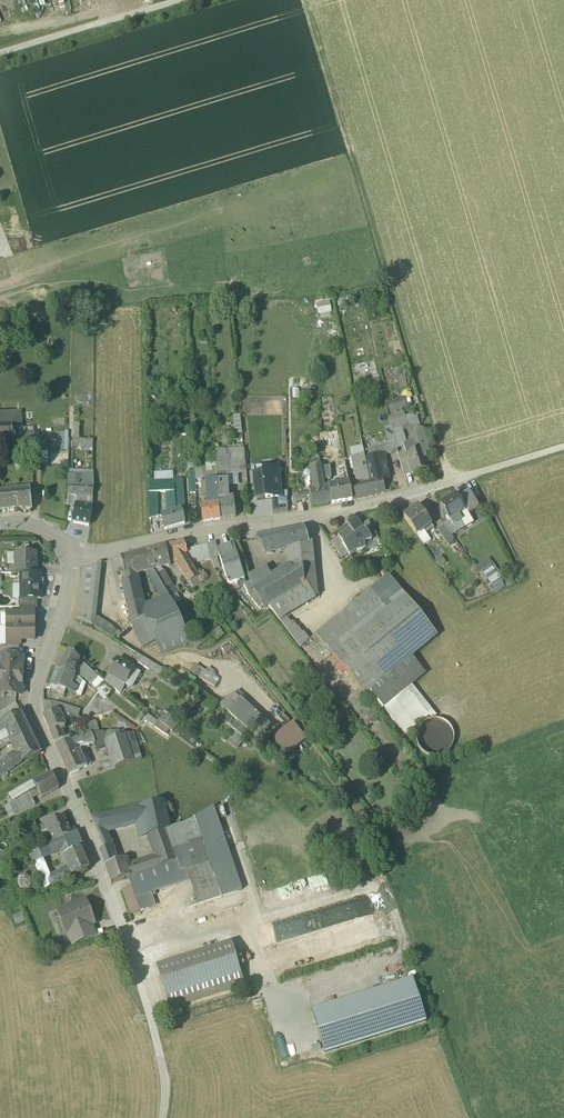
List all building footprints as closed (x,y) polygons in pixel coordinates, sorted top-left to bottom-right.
[(202,182),(233,175),(231,169),(201,176),(202,182)] [(386,405),(389,413),(407,407),(404,399),(386,405)] [(22,440),(22,436),(21,413),(0,414),(0,441),(22,440)] [(403,414),(389,418),(391,426),(392,431),(402,428),(408,427),(403,414)] [(420,425),(411,428),(413,434),(421,431),(420,425)] [(389,445),(395,444),(392,431),(391,426),(385,428),(389,445)] [(402,428),(392,431),(395,444),(397,449),(404,447),(407,446),(402,428)] [(418,452),(413,454),(410,444),(407,446),(404,447),(412,474),(428,469),(424,456),(428,454),(421,431),(413,434),(418,452)] [(33,436),(22,436),(22,440),(21,444),(34,444),(33,436)] [(389,446),(365,451),(366,459),(385,454),(385,455),(398,452),(397,449),(395,444),(389,445),(389,446)] [(215,451),(216,463),(224,463),(224,474),(246,473),(244,448),(215,451)] [(366,459),(365,459),(373,496),(385,493),(382,480),(390,478),(385,455),(385,454),(366,459)] [(364,455),(352,458),(357,485),(353,486),(356,499),(373,496),(365,459),(364,455)] [(216,463),(206,464),(206,467),(207,473),(216,472),(216,463)] [(224,463),(216,463),(216,472),(217,475),(224,474),(224,463)] [(317,467),(311,468),(314,487),(314,490),(323,486),(320,466),(317,467)] [(206,467),(195,467),(195,469),(195,485),(196,493),(190,493),(191,498),(207,496),(206,481),(206,467)] [(280,492),(278,469),(263,470),(263,473),(255,474),(257,498),(266,497),(266,499),(272,499),(280,498),(280,492)] [(93,476),(69,475),(68,496),(93,496),(93,486),(93,476)] [(183,479),(149,481),(149,493),(158,493),(166,493),(175,492),(176,511),(181,510),(185,510),(184,500),(183,479)] [(217,480),(206,481),(207,496),(209,506),(218,505),(217,487),(217,480)] [(217,480),(217,487),(218,505),(228,504),(227,480),(217,480)] [(349,483),(329,486),(329,488),(326,489),(329,504),(352,500),(349,483)] [(314,490),(310,492),(311,499),(312,506),(329,504),(326,489),(324,489),(323,486),(314,490)] [(30,491),(16,493),(17,510),(32,511),(30,491)] [(272,499),(273,513),(288,511),(288,491),(280,492),(280,498),(272,499)] [(175,492),(166,493),(167,514),(176,511),(175,492)] [(300,501),(311,499),(310,492),(298,494),(300,501)] [(0,495),(0,512),(17,510),(16,493),(0,495)] [(158,493),(149,493),(149,502),(158,502),(158,493)] [(469,493),(458,499),(465,512),(467,515),(468,514),(478,508),(469,493)] [(456,496),(440,505),(444,512),(447,516),(450,521),(458,516),(465,512),(458,499),(456,496)] [(158,502),(149,502),(150,519),(158,517),(158,502)] [(228,504),(218,505),(220,519),(236,517),(234,503),(228,504)] [(76,504),(74,523),(89,525),(92,507),(76,504)] [(209,506),(202,507),(204,521),(220,519),(218,505),(209,506)] [(419,507),(404,517),(416,535),(424,530),(431,525),(419,507)] [(167,514),(161,516),(165,529),(185,523),(181,510),(176,511),(167,514)] [(467,515),(465,512),(458,516),(461,521),(465,528),(474,523),(468,514),(467,515)] [(458,516),(450,521),(453,526),(461,521),(458,516)] [(356,520),(347,526),(349,529),(338,536),(339,538),(344,545),(343,546),(348,554),(349,556),(355,552),(365,548),(364,543),(372,540),(370,538),(365,530),(364,531),(361,526),(356,520)] [(376,534),(368,522),(361,526),(364,531),(365,530),(370,538),(376,534)] [(444,525),(437,530),(447,544),(454,540),(444,525)] [(304,529),(256,539),(264,552),(289,547),(300,545),(309,543),(304,529)] [(424,530),(416,535),(425,547),(432,542),(424,530)] [(344,545),(339,538),(331,543),(342,559),(348,554),(343,546),(344,545)] [(184,542),(173,544),(174,557),(185,554),(187,553),(184,542)] [(215,543),(208,544),(211,558),(219,556),(217,549),(215,543)] [(307,584),(313,594),(317,592),(312,543),(309,543),(300,545),(304,584),(307,584)] [(173,544),(165,547),(168,559),(174,557),(173,544)] [(211,558),(208,544),(201,546),(205,561),(211,559),(211,558)] [(234,544),(217,549),(219,556),(225,577),(226,577),(229,584),(236,582),(237,584),(240,583),(240,581),(245,579),(242,571),(234,544)] [(273,579),(253,590),(254,591),(248,594),(262,611),(269,606),(279,620),(285,615),(315,597),(313,594),(307,584),(304,584),(300,545),(289,547),(291,562),(293,570),(277,576),(273,579)] [(205,561),(201,546),(194,548),(197,559),(198,563),(205,561)] [(165,547),(144,552),(149,570),(152,569),(156,568),(169,565),(168,559),(165,547)] [(190,560),(197,559),(194,548),(187,549),(190,560)] [(144,552),(121,558),(124,571),(125,576),(124,576),(126,583),(122,584),(123,590),(137,587),(134,574),(148,571),(148,570),(149,570),(144,552)] [(36,553),(16,554),(16,574),(21,574),(36,573),(36,553)] [(185,554),(174,557),(193,588),(202,582),(185,554)] [(441,557),(435,561),(439,567),(445,564),(441,557)] [(121,558),(113,560),(117,573),(124,571),(121,558)] [(480,574),(482,573),(491,566),(493,565),(489,559),(476,568),(480,574)] [(248,574),(251,584),(253,590),(273,579),(277,576),(293,570),(291,562),(271,573),(265,565),(248,574)] [(118,633),(96,618),(102,564),(102,563),(101,563),(84,567),(83,567),(77,620),(95,627),(94,628),(114,639),(118,633)] [(491,566),(482,573),(487,580),(496,574),(491,566)] [(163,572),(161,573),(160,572),(159,572),(156,568),(152,569),(169,598),(176,594),(171,584),(173,583),(171,580),(169,581),(163,572)] [(169,598),(152,569),(149,570),(148,570),(148,571),(149,576),(163,600),(143,609),(145,619),(131,622),(131,623),(143,649),(156,643),(185,630),(174,605),(169,598)] [(36,573),(21,574),(21,599),(37,599),(41,599),(41,574),(36,573)] [(505,586),(496,574),(487,580),(496,592),(505,586)] [(389,575),(316,635),(321,641),(330,651),(402,592),(389,575)] [(251,584),(244,587),(248,594),(254,591),(253,590),(251,584)] [(143,609),(137,587),(123,590),(131,622),(145,619),(143,609)] [(402,592),(330,651),(365,695),(410,658),(438,636),(402,592)] [(35,607),(21,607),(21,614),(34,614),(34,615),(35,615),(35,607)] [(21,614),(8,614),(8,627),(34,627),(34,615),(34,614),(21,614)] [(285,615),(279,620),(300,648),(310,641),(304,633),(303,635),(298,628),(297,629),(292,623),(291,624),(285,615)] [(34,627),(8,627),(8,639),(8,640),(19,640),(34,640),(34,627)] [(203,632),(191,641),(197,649),(208,640),(212,645),(225,636),(219,628),(207,637),(203,632)] [(185,630),(156,643),(160,654),(190,642),(185,630)] [(321,641),(316,635),(312,638),(317,644),(321,641)] [(80,660),(69,651),(62,670),(74,675),(77,667),(80,660)] [(0,656),(0,675),(23,676),(23,668),(23,667),(24,657),(0,656)] [(152,663),(141,656),(137,662),(148,669),(152,663)] [(410,658),(365,695),(378,712),(384,707),(411,685),(424,675),(410,658)] [(134,669),(117,659),(108,675),(125,685),(127,682),(134,670),(134,669)] [(98,677),(80,660),(77,667),(86,676),(84,678),(91,685),(93,683),(98,677)] [(164,670),(152,663),(148,669),(160,676),(164,670)] [(192,674),(215,687),(220,680),(196,667),(192,674)] [(62,670),(57,668),(51,685),(58,688),(56,692),(64,696),(66,691),(74,694),(76,689),(71,686),(75,675),(74,675),(62,670)] [(140,673),(134,670),(127,682),(133,685),(140,673)] [(0,675),(0,696),(5,696),(8,693),(22,694),(22,685),(23,685),(23,676),(0,675)] [(125,685),(108,675),(104,682),(120,694),(125,685)] [(104,682),(98,677),(93,683),(98,688),(104,682)] [(411,685),(384,707),(406,735),(427,718),(433,713),(411,685)] [(270,727),(234,693),(222,705),(258,740),(270,727)] [(0,713),(0,722),(21,712),(16,703),(0,713)] [(87,721),(89,714),(88,713),(57,703),(56,705),(57,712),(59,712),(87,721)] [(56,705),(43,705),(44,716),(57,712),(56,705)] [(100,711),(90,707),(88,713),(89,714),(98,717),(100,711)] [(26,723),(22,714),(22,712),(0,722),(0,735),(26,723)] [(57,712),(44,716),(55,742),(64,738),(64,737),(63,735),(60,728),(65,726),(59,712),(57,712)] [(179,723),(165,713),(155,728),(166,737),(170,730),(172,732),(179,723)] [(453,745),(454,738),(453,731),(448,725),(442,721),(435,719),(428,721),(422,725),(418,731),(416,739),(418,746),(422,752),(428,756),(435,757),(443,756),(449,752),(453,745)] [(96,722),(88,724),(90,731),(91,735),(93,734),(98,732),(99,732),(96,722)] [(0,735),(0,741),(1,743),(10,739),(13,745),(32,735),(26,723),(0,735)] [(276,739),(288,755),(307,741),(295,725),(276,739)] [(229,742),(237,748),(247,737),(236,727),(229,734),(233,737),(229,742)] [(120,731),(104,733),(106,742),(121,737),(120,731)] [(121,737),(106,742),(113,761),(115,769),(133,763),(142,760),(133,733),(121,737)] [(81,738),(71,741),(74,746),(83,744),(84,747),(96,744),(93,734),(91,735),(81,738)] [(32,735),(13,745),(17,753),(36,743),(32,735)] [(66,737),(64,737),(64,738),(55,742),(57,747),(71,741),(69,735),(66,737)] [(71,741),(57,747),(69,775),(84,768),(74,746),(71,741)] [(36,743),(17,753),(17,754),(9,759),(9,760),(14,768),(22,763),(40,753),(36,743)] [(0,766),(0,777),(7,773),(14,768),(9,760),(0,766)] [(113,761),(102,765),(104,772),(115,769),(113,761)] [(51,773),(34,782),(37,789),(42,798),(59,789),(51,773)] [(34,781),(8,797),(11,803),(29,793),(37,789),(34,782),(34,781)] [(29,793),(11,803),(18,815),(23,812),(35,805),(29,793)] [(164,802),(92,819),(93,823),(97,833),(107,830),(144,821),(147,837),(170,830),(170,829),(164,802)] [(156,858),(127,868),(130,878),(128,878),(131,887),(135,898),(188,880),(196,903),(243,887),(225,834),(214,805),(178,827),(170,829),(170,830),(147,837),(154,856),(155,856),(156,858)] [(64,816),(39,827),(42,833),(48,830),(53,842),(72,835),(64,816)] [(107,830),(97,833),(105,849),(105,850),(109,848),(113,847),(107,830)] [(53,842),(38,849),(42,858),(61,848),(65,857),(83,849),(76,833),(53,842)] [(27,845),(17,849),(20,856),(31,852),(27,845)] [(125,860),(118,863),(117,858),(113,859),(109,848),(105,850),(105,849),(100,851),(111,884),(128,878),(130,878),(127,868),(125,860)] [(42,858),(38,849),(31,852),(47,887),(73,876),(69,867),(50,875),(42,858)] [(83,849),(65,857),(69,867),(73,876),(89,869),(81,850),(83,850),(83,849)] [(135,898),(131,887),(119,891),(128,915),(139,912),(135,898)] [(276,890),(263,893),(265,902),(278,899),(276,890)] [(85,902),(59,912),(67,934),(71,932),(77,930),(78,934),(91,929),(89,925),(92,924),(87,913),(89,913),(85,902)] [(334,911),(260,929),(264,946),(317,933),(322,951),(335,948),(333,941),(325,943),(322,930),(338,926),(334,911)] [(78,934),(77,930),(71,932),(75,943),(93,936),(91,929),(78,934)] [(232,943),(157,967),(170,1009),(245,986),(232,943)] [(414,979),(312,1010),(326,1054),(427,1023),(414,979)]
